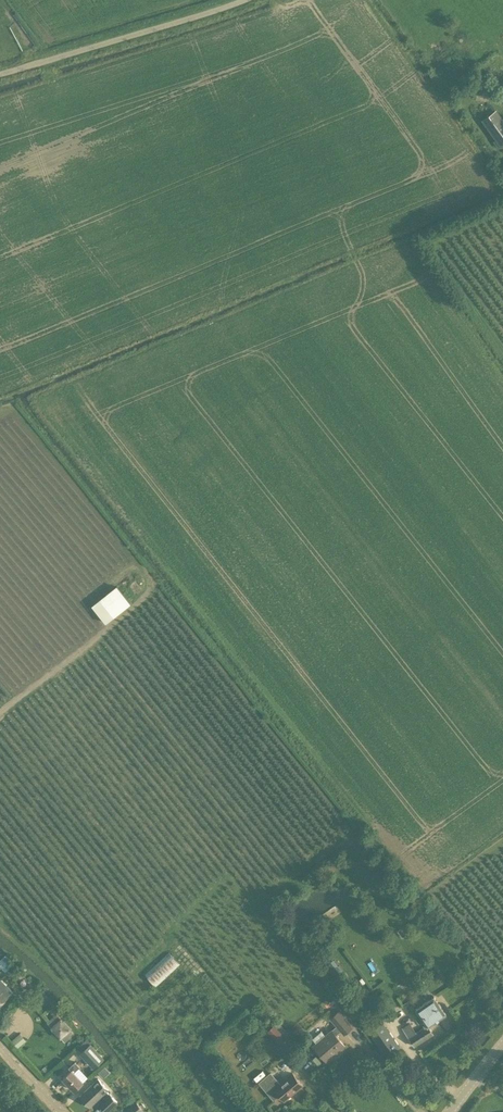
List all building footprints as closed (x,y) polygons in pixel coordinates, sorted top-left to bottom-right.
[(501,74),(502,73),(502,60),(502,59),(495,65),(501,74)] [(496,110),(482,119),(501,146),(502,145),(502,120),(496,110)] [(116,583),(90,603),(104,622),(131,603),(116,583)] [(156,986),(180,964),(169,951),(145,974),(156,986)] [(0,960),(0,968),(1,967),(6,971),(13,963),(5,955),(0,960)] [(207,990),(210,986),(199,978),(197,982),(207,990)] [(12,991),(1,979),(0,980),(0,1003),(12,991)] [(401,982),(396,985),(401,995),(407,991),(401,982)] [(416,1014),(424,1026),(409,1037),(415,1046),(433,1034),(427,1025),(446,1013),(434,995),(415,1008),(418,1012),(416,1014)] [(353,1026),(339,1010),(331,1017),(337,1025),(332,1029),(332,1028),(325,1034),(321,1030),(312,1038),(316,1042),(313,1045),(327,1061),(346,1046),(336,1034),(341,1030),(344,1033),(353,1026)] [(59,1017),(51,1024),(63,1039),(72,1032),(66,1024),(59,1017)] [(267,1031),(280,1044),(286,1038),(285,1037),(289,1033),(278,1021),(267,1031)] [(380,1025),(370,1033),(388,1055),(399,1045),(388,1033),(386,1034),(380,1025)] [(104,1058),(90,1043),(86,1039),(77,1047),(94,1067),(104,1058)] [(80,1067),(75,1061),(69,1067),(71,1069),(62,1077),(74,1090),(83,1082),(75,1072),(80,1067)] [(284,1100),(302,1084),(292,1073),(280,1083),(270,1072),(258,1082),(273,1099),(279,1094),(284,1100)] [(96,1100),(100,1103),(99,1104),(106,1111),(117,1102),(110,1094),(109,1094),(106,1091),(108,1089),(98,1079),(80,1096),(90,1107),(96,1100)] [(135,1100),(121,1111),(142,1111),(144,1111),(135,1100)]
